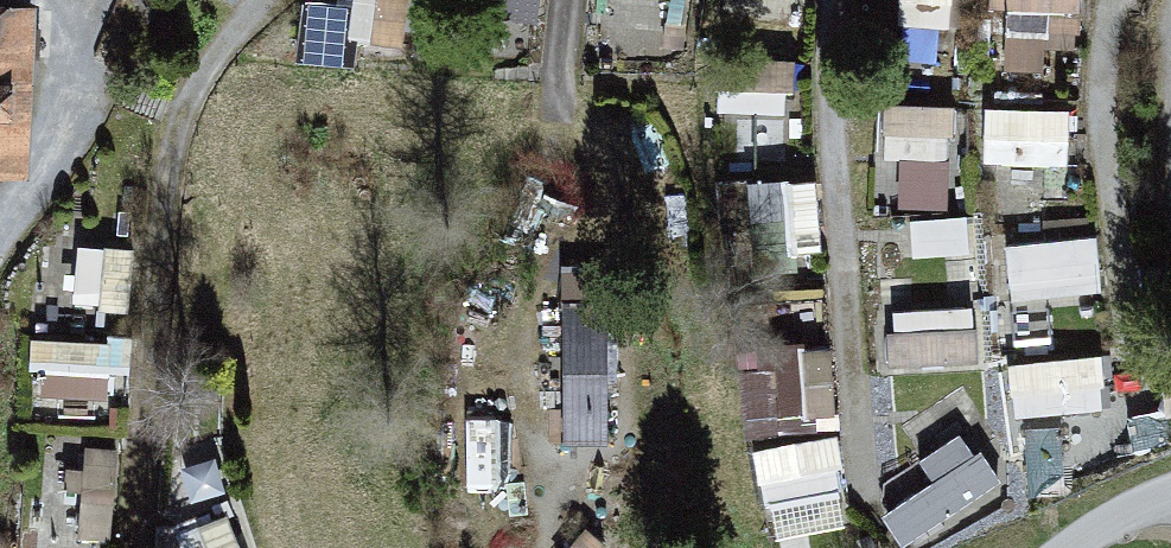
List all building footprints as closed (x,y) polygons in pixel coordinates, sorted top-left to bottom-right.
[(421,0),(352,0),(351,30),(420,32),(421,0)] [(651,37),(655,0),(599,0),(596,30),(651,37)] [(944,47),(951,0),(901,0),(895,40),(944,47)] [(1079,30),(1080,0),(1000,0),(999,55),(1040,56),(1041,29),(1079,30)] [(0,29),(0,214),(16,214),(18,117),(55,118),(57,30),(0,29)] [(724,156),(789,157),(790,46),(725,45),(724,156)] [(888,87),(892,195),(954,193),(951,85),(888,87)] [(982,150),(1068,152),(1070,87),(984,85),(982,150)] [(745,164),(751,255),(811,250),(805,160),(745,164)] [(967,237),(965,198),(910,200),(912,240),(967,237)] [(1098,282),(1094,220),(1009,225),(1012,286),(1098,282)] [(890,361),(977,355),(972,290),(886,296),(890,361)] [(629,312),(576,312),(578,457),(631,456),(629,312)] [(37,320),(32,409),(109,413),(114,325),(37,320)] [(757,521),(844,516),(838,418),(802,420),(797,335),(746,338),(757,521)] [(1106,337),(1009,341),(1012,403),(1109,398),(1106,337)] [(831,413),(827,340),(802,341),(807,415),(831,413)]
